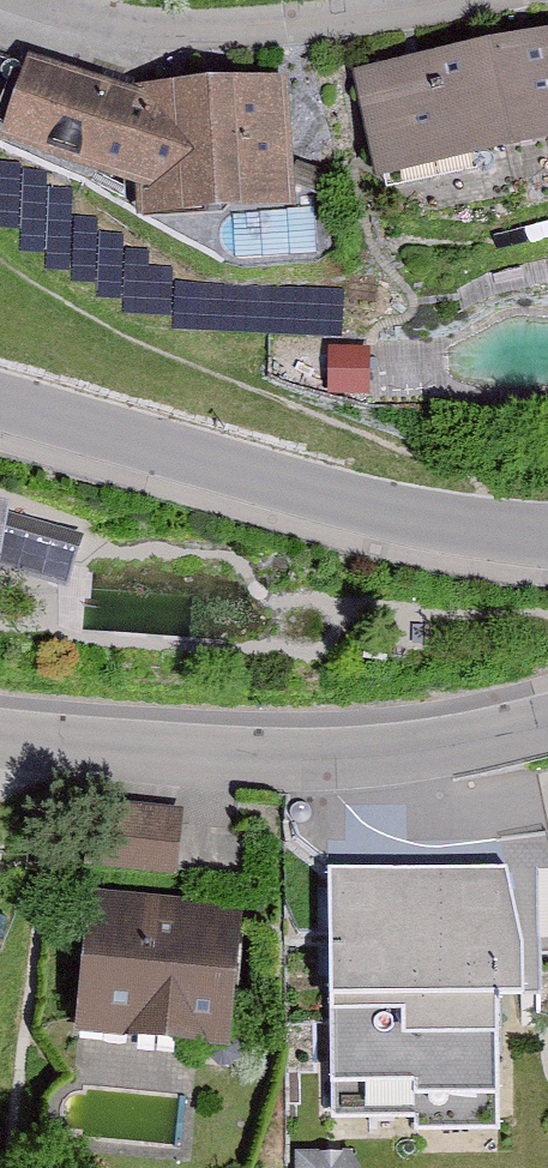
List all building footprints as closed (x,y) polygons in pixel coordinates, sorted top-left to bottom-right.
[(359,73),(380,182),(547,152),(547,38),(359,73)] [(29,63),(0,148),(0,150),(137,196),(139,221),(292,207),(281,86),(136,99),(29,63)] [(368,344),(328,344),(328,390),(368,391),(368,344)] [(70,586),(75,556),(0,534),(0,575),(70,586)] [(185,815),(96,804),(89,865),(177,876),(185,815)] [(514,865),(323,871),(331,1124),(418,1121),(418,1135),(497,1133),(493,1002),(519,1001),(514,865)] [(231,922),(82,902),(65,1033),(214,1053),(231,922)] [(294,1150),(294,1167),(352,1167),(352,1149),(294,1150)]
